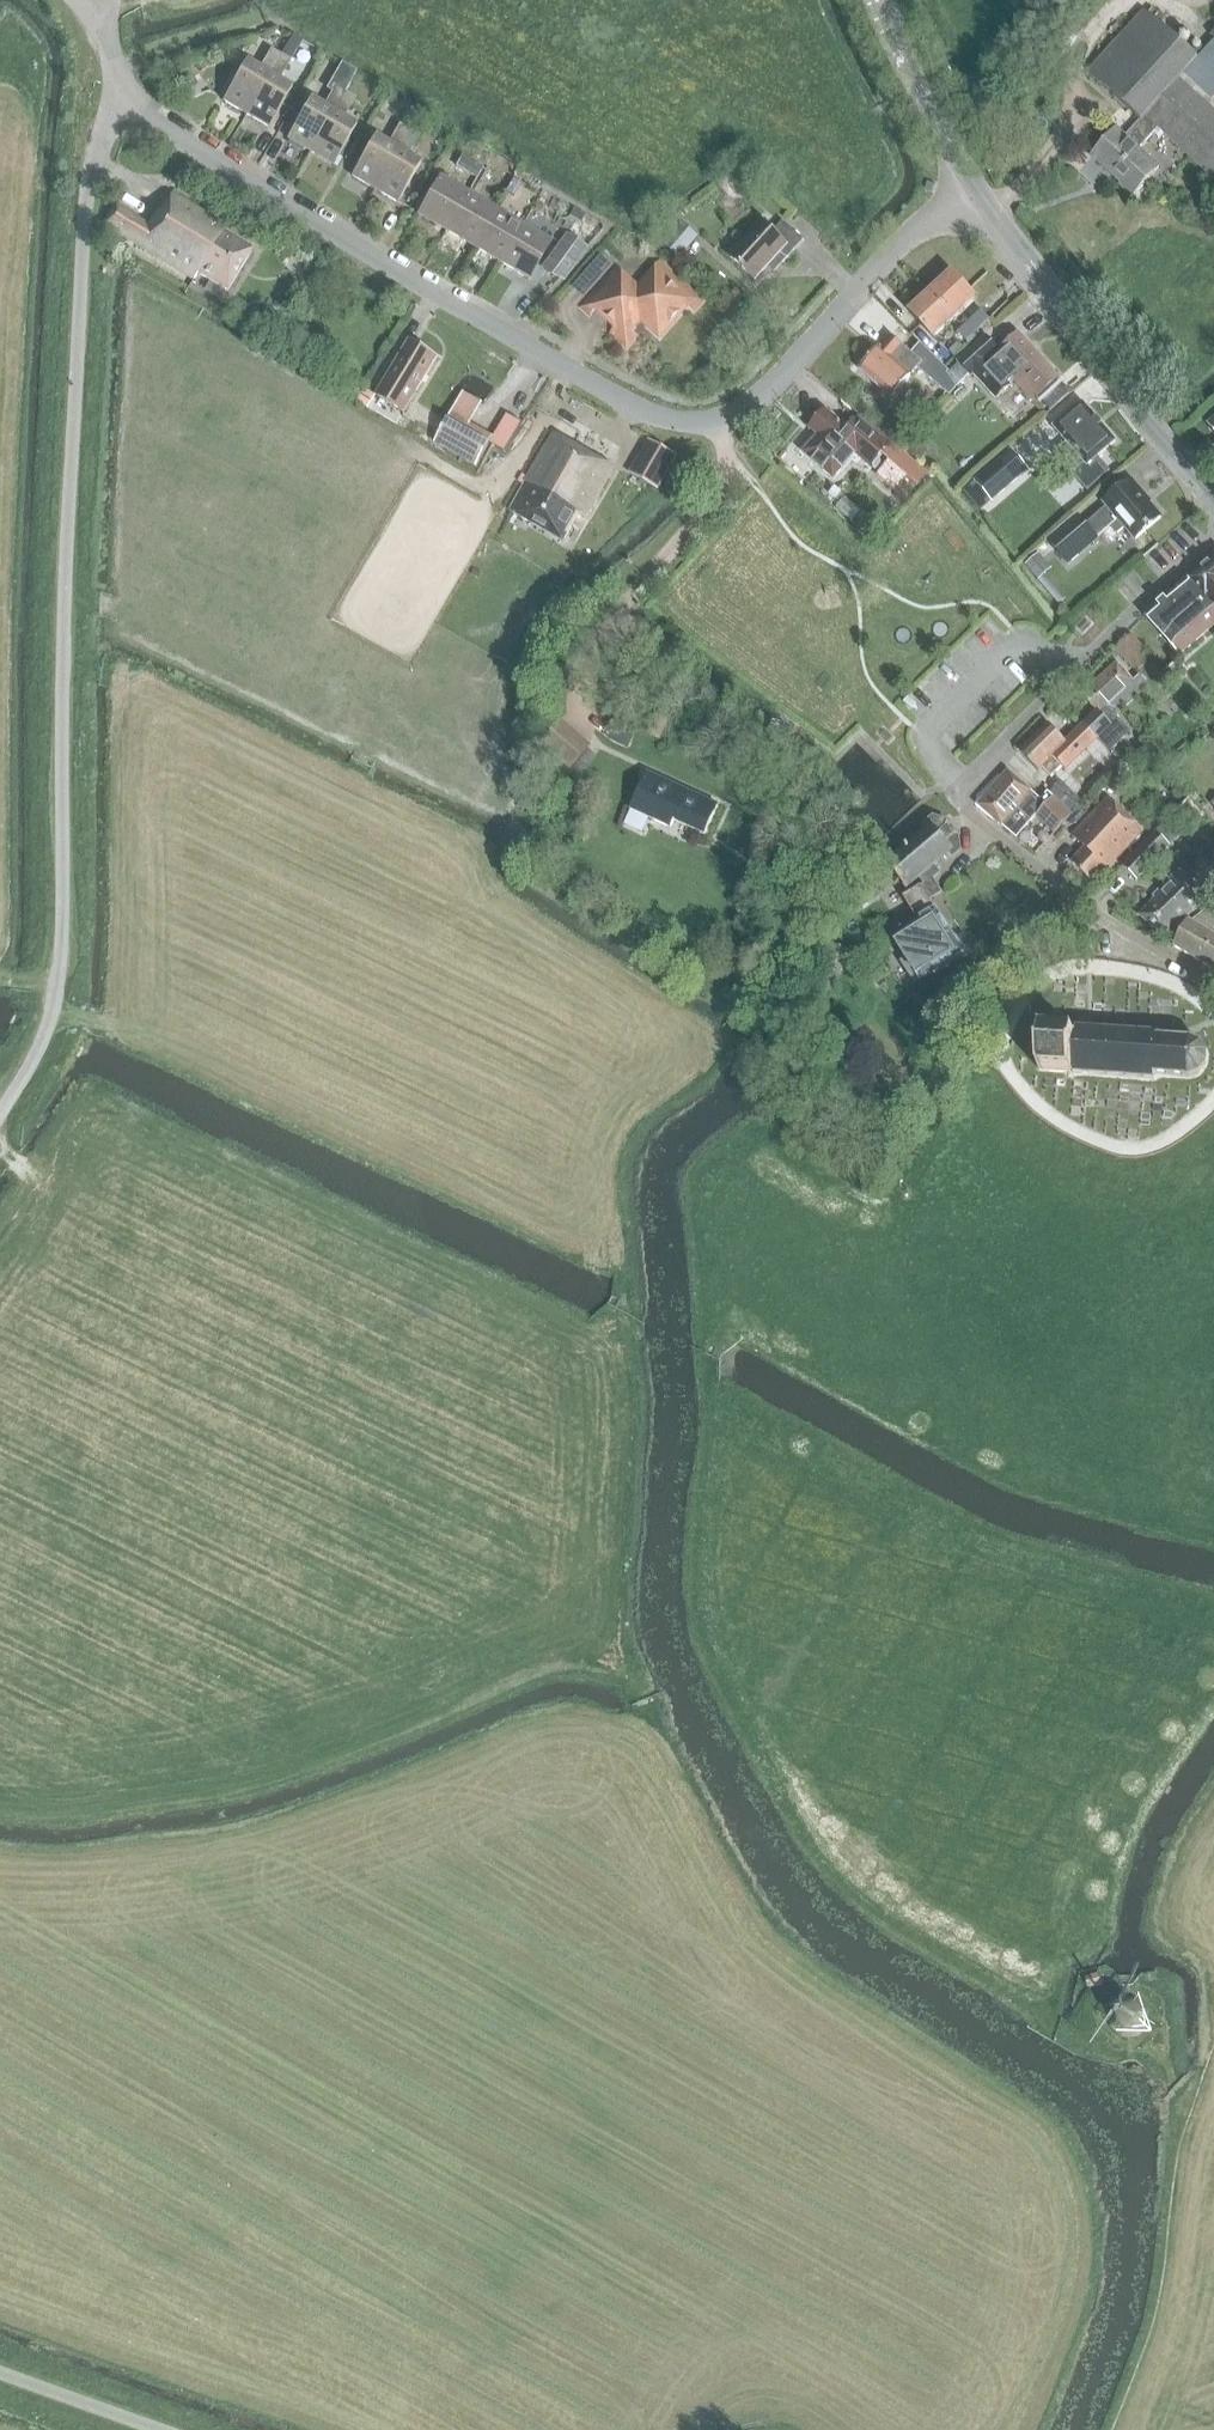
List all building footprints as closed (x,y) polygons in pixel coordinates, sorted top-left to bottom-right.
[(1195,61),(1142,13),(1085,75),(1137,123),(1123,139),(1115,131),(1090,160),(1121,187),(1120,189),(1132,200),(1159,169),(1139,152),(1157,130),(1213,181),(1213,114),(1206,107),(1213,98),(1213,40),(1195,61)] [(245,114),(280,54),(270,49),(258,70),(245,62),(223,101),(245,114)] [(278,81),(290,60),(280,54),(245,114),(268,127),(291,88),(278,81)] [(310,151),(344,92),(356,72),(340,63),(325,89),(330,93),(323,107),(310,100),(287,138),(310,151)] [(354,99),(344,92),(310,151),(333,165),(355,126),(343,119),(354,99)] [(374,189),(408,130),(398,124),(387,144),(375,137),(351,175),(374,189)] [(408,130),(374,189),(397,202),(419,163),(407,156),(418,136),(408,130)] [(456,166),(477,178),(482,168),(461,156),(456,166)] [(445,230),(467,193),(439,176),(417,214),(445,230)] [(225,227),(170,193),(161,209),(159,207),(148,225),(115,204),(103,223),(192,278),(196,273),(225,291),(251,249),(222,232),(225,227)] [(473,246),(495,209),(467,193),(445,230),(473,246)] [(500,262),(522,224),(495,209),(473,246),(500,262)] [(679,225),(670,218),(653,237),(679,259),(698,236),(681,222),(679,225)] [(772,232),(761,221),(728,256),(754,279),(775,257),(782,263),(803,240),(782,221),(772,232)] [(522,224),(500,262),(528,278),(550,241),(522,224)] [(583,248),(570,238),(546,271),(560,281),(583,248)] [(702,300),(663,265),(638,293),(614,271),(582,307),(590,314),(597,306),(618,324),(610,332),(626,346),(635,336),(627,329),(639,315),(659,333),(686,303),(694,310),(702,300)] [(930,292),(954,318),(975,298),(951,272),(930,292)] [(954,318),(930,292),(909,312),(933,338),(954,318)] [(973,317),(962,327),(970,336),(989,319),(980,310),(973,317)] [(271,337),(284,345),(294,328),(282,320),(271,337)] [(962,327),(956,332),(965,341),(970,336),(962,327)] [(1059,378),(1018,334),(1000,350),(986,334),(956,361),(958,364),(946,374),(956,386),(968,375),(971,378),(973,376),(995,400),(1011,386),(1010,385),(1015,381),(1033,401),(1039,396),(1059,378)] [(921,362),(892,337),(881,349),(878,347),(873,352),(872,351),(857,368),(891,397),(909,376),(921,362)] [(404,410),(437,356),(410,339),(389,374),(377,394),(404,410)] [(933,381),(943,370),(932,359),(921,370),(933,381)] [(367,408),(375,396),(362,387),(354,400),(367,408)] [(1087,466),(1115,441),(1082,403),(1054,427),(1067,443),(1060,449),(1074,465),(1081,459),(1087,466)] [(854,452),(870,466),(881,454),(888,446),(856,419),(846,430),(825,411),(809,428),(818,436),(815,440),(812,438),(801,450),(832,477),(854,452)] [(475,466),(488,443),(492,437),(451,413),(434,442),(475,466)] [(505,414),(492,437),(488,443),(503,452),(520,423),(505,414)] [(1206,424),(1213,434),(1213,417),(1206,424)] [(583,516),(611,466),(552,433),(508,511),(562,541),(578,513),(583,516)] [(657,490),(676,457),(649,441),(630,474),(657,490)] [(915,488),(927,474),(891,442),(888,446),(881,454),(889,461),(876,475),(894,491),(904,479),(915,488)] [(917,461),(925,452),(914,442),(906,451),(917,461)] [(991,502),(1029,470),(1011,450),(973,481),(991,502)] [(1145,497),(1130,480),(1103,503),(1106,506),(1085,525),(1076,514),(1046,540),(1068,564),(1096,539),(1095,537),(1110,525),(1117,533),(1124,527),(1135,539),(1160,517),(1144,498),(1145,497)] [(866,506),(862,512),(845,498),(837,508),(866,532),(878,516),(866,506)] [(1036,555),(1026,565),(1038,579),(1049,570),(1036,555)] [(1213,607),(1213,556),(1203,565),(1187,580),(1213,607)] [(1213,625),(1213,607),(1187,580),(1145,617),(1171,646),(1150,665),(1159,676),(1180,656),(1179,655),(1213,625)] [(1129,637),(1118,647),(1133,664),(1144,654),(1129,637)] [(1097,738),(1096,739),(1109,752),(1130,732),(1115,716),(1148,685),(1140,675),(1132,682),(1116,664),(1082,695),(1099,712),(1085,726),(1094,735),(1097,738)] [(570,770),(591,745),(560,719),(539,744),(570,770)] [(1094,735),(1085,726),(1083,724),(1065,742),(1048,725),(1020,752),(1038,771),(1041,767),(1051,776),(1062,766),(1065,769),(1096,739),(1097,738),(1094,735)] [(1124,777),(1135,766),(1127,759),(1117,770),(1124,777)] [(1045,804),(1039,799),(1007,771),(977,805),(1016,838),(1035,815),(1035,816),(1045,804)] [(703,834),(717,805),(646,773),(630,809),(670,827),(673,820),(703,834)] [(1061,782),(1051,793),(1072,813),(1082,802),(1061,782)] [(1072,814),(1060,803),(1047,791),(1039,799),(1045,804),(1035,816),(1054,833),(1072,814)] [(1107,869),(1143,831),(1108,797),(1072,836),(1084,847),(1071,861),(1092,881),(1105,867),(1107,869)] [(925,884),(931,878),(938,872),(931,866),(948,851),(952,856),(959,850),(957,834),(952,835),(946,827),(948,823),(933,818),(925,824),(929,828),(886,864),(905,887),(919,877),(925,884)] [(1136,880),(1169,845),(1155,832),(1122,866),(1136,880)] [(1185,917),(1206,897),(1180,870),(1153,896),(1155,898),(1139,914),(1163,936),(1171,928),(1173,929),(1185,917)] [(925,884),(920,887),(920,886),(902,897),(917,921),(893,937),(921,981),(964,953),(964,952),(957,940),(956,941),(936,909),(935,910),(928,899),(940,892),(931,878),(925,884)] [(1208,910),(1194,923),(1213,934),(1213,916),(1208,910)] [(1185,917),(1173,929),(1179,935),(1172,946),(1213,970),(1213,934),(1194,923),(1185,917)] [(1159,1033),(1075,1028),(1075,1031),(1041,1029),(1038,1069),(1072,1072),(1072,1073),(1154,1079),(1154,1074),(1188,1077),(1197,1074),(1199,1072),(1204,1066),(1205,1063),(1206,1055),(1205,1052),(1201,1045),(1199,1043),(1192,1040),(1189,1039),(1159,1037),(1159,1033)] [(1101,1984),(1099,1975),(1087,1978),(1089,1987),(1101,1984)] [(1139,2035),(1149,2025),(1149,2011),(1139,2000),(1125,2000),(1115,2010),(1115,2024),(1124,2035),(1139,2035)]
